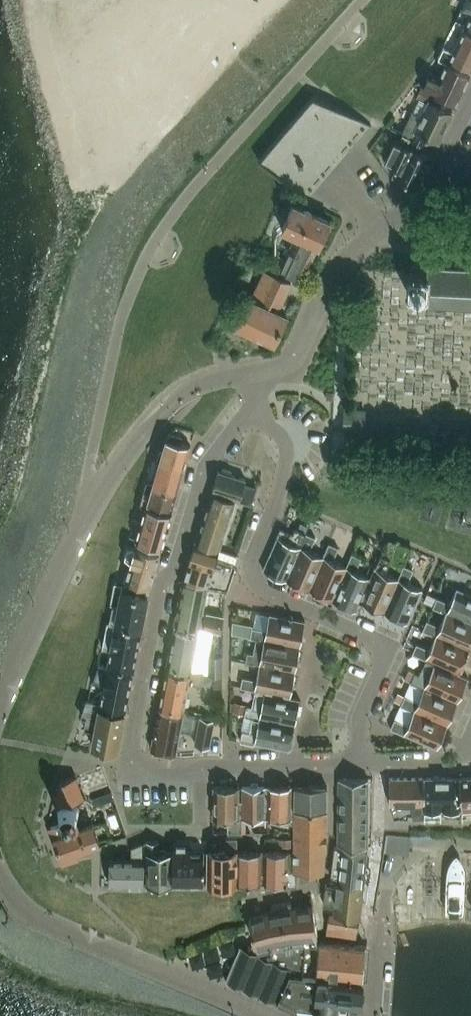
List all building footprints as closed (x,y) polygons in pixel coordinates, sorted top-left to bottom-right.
[(455,20),(470,27),(470,0),(465,0),(455,20)] [(462,28),(451,50),(442,46),(437,58),(446,62),(458,68),(460,64),(470,69),(470,68),(470,32),(462,28)] [(421,86),(415,97),(426,102),(427,102),(432,93),(445,99),(454,104),(470,69),(460,64),(458,68),(446,62),(439,77),(430,72),(423,87),(421,86)] [(411,112),(401,133),(422,143),(426,136),(437,141),(451,111),(441,106),(445,99),(432,93),(427,102),(426,102),(420,116),(411,112)] [(312,100),(305,108),(325,118),(330,108),(312,100)] [(430,156),(419,150),(422,143),(401,133),(397,140),(394,139),(383,162),(396,168),(392,175),(416,186),(430,156)] [(281,230),(294,235),(280,269),(301,279),(317,246),(329,221),(293,204),(281,230)] [(407,271),(407,272),(406,272),(406,277),(407,277),(406,288),(405,288),(405,292),(406,292),(406,293),(423,294),(423,303),(424,303),(424,304),(427,304),(427,303),(432,304),(432,305),(435,305),(435,304),(446,304),(446,305),(450,306),(450,304),(460,305),(460,306),(464,306),(464,305),(470,306),(470,265),(465,265),(465,264),(462,264),(462,265),(451,264),(451,263),(448,263),(448,264),(437,263),(437,262),(434,262),(434,263),(429,263),(430,262),(426,262),(426,263),(424,263),(424,266),(414,265),(414,272),(412,272),(412,271),(407,271)] [(238,313),(233,324),(237,325),(237,326),(260,336),(257,341),(271,347),(285,316),(276,312),(289,283),(263,271),(250,299),(249,299),(242,315),(238,313)] [(364,411),(344,410),(343,428),(363,429),(364,411)] [(183,468),(189,445),(166,439),(159,462),(183,468)] [(146,481),(143,490),(161,495),(163,487),(176,490),(183,468),(159,462),(158,465),(154,465),(150,476),(154,478),(153,483),(146,481)] [(218,470),(211,489),(225,494),(224,496),(234,499),(249,504),(255,486),(243,483),(245,479),(230,474),(230,469),(222,467),(219,471),(218,470)] [(170,512),(176,490),(163,487),(161,495),(143,490),(140,503),(146,504),(170,512)] [(224,496),(211,492),(194,542),(217,549),(234,499),(224,496)] [(134,546),(158,552),(170,512),(146,504),(134,546)] [(262,569),(286,580),(300,547),(299,546),(305,533),(307,527),(299,523),(296,529),(295,529),(292,536),(279,530),(276,536),(262,569)] [(314,537),(305,533),(299,546),(300,547),(286,580),(309,590),(323,557),(322,556),(309,550),(314,537)] [(214,559),(217,549),(194,542),(183,580),(207,585),(224,588),(232,565),(214,559)] [(323,557),(309,590),(332,600),(346,567),(345,566),(332,560),(337,547),(328,543),(322,556),(323,557)] [(122,583),(147,593),(158,552),(134,546),(134,547),(126,548),(124,556),(130,561),(123,583),(122,583)] [(351,553),(345,566),(346,567),(332,600),(355,610),(360,601),(370,577),(355,571),(360,557),(351,553)] [(375,568),(370,577),(360,601),(384,612),(398,579),(397,578),(384,572),(389,559),(380,555),(374,568),(375,568)] [(403,565),(397,578),(398,579),(384,612),(407,622),(422,589),(407,582),(412,569),(403,565)] [(174,624),(198,628),(220,632),(224,615),(202,611),(207,585),(183,580),(174,624)] [(109,619),(108,619),(108,621),(112,622),(140,628),(147,593),(122,583),(118,606),(112,604),(109,619)] [(432,607),(445,613),(445,612),(470,623),(470,594),(456,588),(449,603),(436,597),(432,605),(432,607)] [(445,613),(439,626),(426,620),(422,630),(435,636),(435,635),(468,649),(470,642),(470,623),(445,612),(445,613)] [(251,627),(249,637),(257,639),(257,638),(299,646),(304,621),(292,618),(293,616),(288,615),(287,617),(269,614),(265,630),(252,628),(251,627)] [(108,664),(132,669),(140,628),(112,622),(108,621),(108,622),(107,626),(106,626),(102,646),(109,647),(111,648),(108,664)] [(231,622),(231,634),(249,637),(251,627),(252,628),(253,626),(231,622)] [(174,624),(166,666),(189,670),(190,669),(198,628),(174,624)] [(412,652),(412,653),(425,659),(425,658),(434,663),(458,673),(468,649),(435,635),(435,636),(429,649),(416,643),(412,652)] [(257,638),(257,639),(254,653),(246,652),(244,662),(258,665),(259,664),(294,671),(299,646),(257,638)] [(207,655),(207,675),(213,675),(222,675),(223,675),(223,654),(207,655)] [(100,703),(124,708),(132,669),(108,664),(99,662),(92,681),(104,683),(100,703)] [(458,673),(434,663),(427,678),(414,672),(410,681),(410,682),(423,688),(423,687),(456,701),(467,677),(458,673)] [(259,664),(258,665),(256,680),(241,677),(239,687),(254,690),(254,689),(263,691),(289,696),(294,671),(259,664)] [(158,705),(157,709),(181,713),(187,683),(201,685),(203,672),(190,669),(189,670),(166,666),(158,705)] [(407,669),(403,678),(410,681),(414,672),(407,669)] [(222,675),(213,675),(213,687),(222,687),(222,675)] [(423,687),(423,688),(417,701),(404,695),(401,703),(400,705),(413,711),(413,710),(446,724),(456,701),(423,687)] [(245,714),(244,714),(244,716),(251,717),(252,716),(294,724),(299,699),(289,697),(289,696),(263,691),(260,708),(246,705),(245,714)] [(396,692),(393,699),(401,703),(404,695),(396,692)] [(91,746),(116,750),(124,708),(100,703),(86,700),(81,715),(91,718),(89,729),(94,730),(91,746)] [(235,701),(233,712),(244,714),(245,714),(246,705),(246,703),(235,701)] [(150,748),(174,753),(178,729),(191,731),(194,716),(181,713),(157,709),(150,748)] [(413,710),(413,711),(407,724),(394,718),(390,728),(403,734),(403,733),(436,748),(446,724),(413,710)] [(199,716),(194,744),(208,747),(213,719),(199,716)] [(252,716),(251,717),(249,732),(241,730),(239,740),(254,743),(289,750),(294,724),(252,716)] [(62,822),(62,823),(66,824),(70,823),(74,821),(74,820),(75,819),(75,818),(76,817),(76,816),(76,815),(76,814),(76,813),(76,812),(76,811),(76,810),(76,809),(75,808),(75,807),(74,806),(73,806),(73,805),(72,804),(71,804),(71,803),(80,799),(73,777),(58,783),(60,790),(54,792),(59,806),(58,807),(58,808),(57,809),(57,810),(57,811),(56,812),(56,813),(56,814),(56,815),(57,816),(57,817),(57,818),(58,819),(59,820),(59,821),(60,821),(61,822),(62,822)] [(458,778),(460,808),(461,808),(461,810),(470,809),(470,777),(458,778)] [(338,778),(338,811),(366,811),(367,779),(338,778)] [(389,778),(389,803),(411,803),(423,803),(423,778),(389,778)] [(423,803),(423,808),(441,808),(442,808),(460,808),(458,778),(423,778),(423,803)] [(241,818),(241,801),(237,801),(237,786),(212,786),(213,818),(227,818),(228,832),(242,831),(241,818)] [(241,786),(241,801),(241,818),(262,818),(263,786),(241,786)] [(263,786),(263,818),(280,818),(280,823),(293,823),(293,810),(293,802),(289,802),(290,786),(267,786),(263,786)] [(293,786),(293,802),(293,810),(325,810),(325,787),(293,786)] [(90,798),(92,806),(111,800),(108,792),(90,798)] [(423,803),(411,803),(411,820),(423,820),(423,808),(423,803)] [(293,810),(293,823),(292,852),(292,884),(294,884),(295,884),(295,883),(321,875),(323,870),(324,851),(325,851),(325,810),(293,810)] [(366,811),(338,811),(337,843),(366,844),(366,811)] [(66,824),(62,823),(50,827),(53,838),(60,860),(76,854),(74,850),(97,842),(97,841),(91,824),(77,829),(74,821),(70,823),(66,824)] [(107,821),(92,826),(97,841),(97,842),(98,845),(114,840),(107,821)] [(409,833),(386,833),(383,850),(407,852),(410,834),(410,833),(409,833)] [(236,883),(236,851),(236,838),(225,838),(225,851),(207,851),(207,883),(236,883)] [(146,883),(146,841),(130,847),(131,859),(108,859),(108,885),(143,885),(143,883),(146,883)] [(171,851),(157,851),(157,841),(146,841),(146,883),(171,883),(171,851)] [(171,843),(171,851),(171,883),(201,883),(202,851),(187,851),(187,843),(171,843)] [(331,868),(330,878),(337,878),(362,881),(366,849),(346,847),(333,845),(331,868)] [(236,851),(236,883),(260,883),(260,851),(236,851)] [(263,852),(263,883),(270,883),(277,886),(279,883),(285,884),(292,884),(292,852),(263,852)] [(430,872),(431,903),(443,903),(442,872),(430,872)] [(362,881),(337,878),(336,885),(325,884),(324,884),(322,902),(333,903),(333,905),(333,909),(359,912),(362,881)] [(295,934),(290,907),(289,901),(270,905),(271,911),(275,938),(295,934)] [(295,934),(315,931),(316,931),(311,904),(290,907),(295,934)] [(333,909),(333,905),(328,904),(325,933),(356,937),(359,912),(333,909)] [(275,938),(271,911),(248,914),(253,942),(275,938)] [(315,931),(295,934),(275,938),(253,942),(250,950),(239,945),(225,979),(276,999),(288,973),(301,975),(305,942),(318,943),(315,931)] [(305,942),(301,975),(361,980),(365,946),(318,943),(305,942)] [(301,975),(288,973),(276,999),(311,1015),(347,1015),(349,1003),(359,1004),(361,980),(301,975)]
